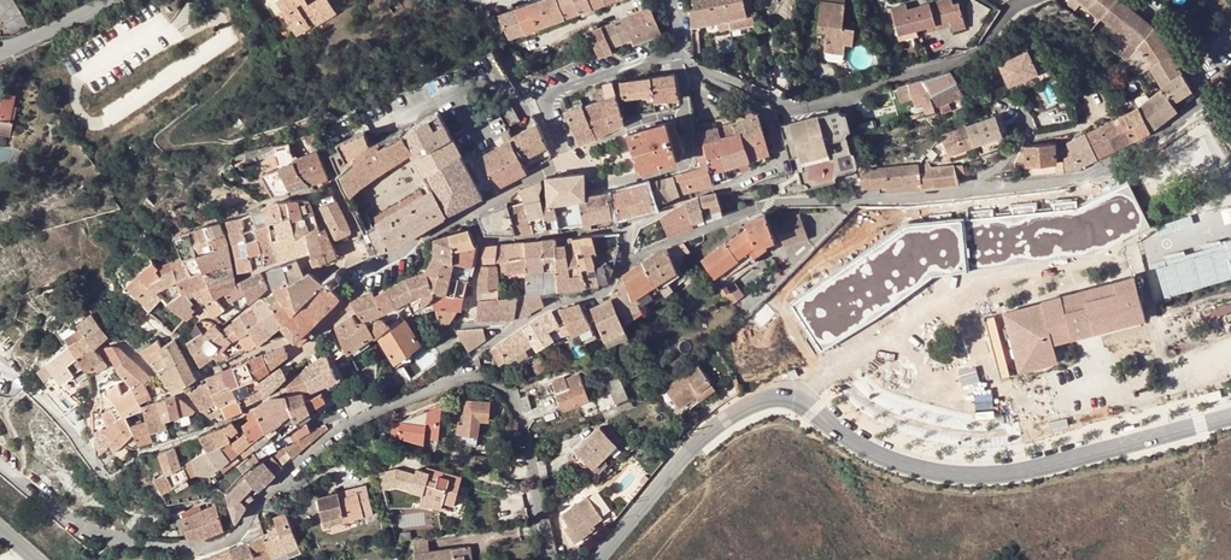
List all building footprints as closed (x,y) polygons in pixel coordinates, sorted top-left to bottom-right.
[(10,29),(25,20),(13,0),(0,0),(0,14),(10,29)] [(336,13),(327,0),(317,0),(308,6),(305,0),(279,0),(275,3),(296,36),(310,27),(311,29),(336,13)] [(538,28),(564,19),(557,0),(541,0),(528,4),(538,28)] [(574,0),(557,0),(564,19),(574,15),(578,13),(579,13),(574,0)] [(605,3),(604,0),(574,0),(579,13),(605,3)] [(694,9),(723,3),(737,0),(692,0),(694,9)] [(751,5),(750,0),(737,0),(723,3),(727,20),(728,20),(731,31),(754,25),(750,6),(751,5)] [(963,23),(958,3),(952,4),(951,0),(937,0),(906,9),(905,4),(890,9),(897,36),(915,30),(926,27),(948,20),(950,26),(963,23)] [(1063,3),(1073,12),(1080,4),(1075,0),(1066,0),(1063,3)] [(1117,0),(1075,0),(1080,4),(1100,21),(1101,19),(1117,0)] [(1153,29),(1118,0),(1117,0),(1101,19),(1130,44),(1121,55),(1127,60),(1137,50),(1136,48),(1153,29)] [(826,33),(825,40),(824,52),(843,54),(844,44),(851,45),(853,29),(841,28),(844,4),(820,1),(816,32),(821,32),(826,33)] [(689,10),(690,26),(690,27),(691,33),(696,32),(695,27),(717,23),(718,31),(729,28),(727,20),(723,3),(694,9),(689,10)] [(497,15),(508,39),(538,28),(528,4),(497,15)] [(660,34),(658,27),(649,6),(627,16),(638,43),(660,34)] [(613,22),(621,43),(630,39),(632,45),(638,43),(627,16),(613,22)] [(927,33),(950,26),(948,20),(926,27),(927,33)] [(610,47),(621,43),(613,22),(601,27),(610,47)] [(965,28),(963,23),(950,26),(951,32),(965,28)] [(587,32),(595,53),(598,58),(612,53),(610,47),(601,27),(587,32)] [(1127,60),(1138,76),(1148,69),(1149,68),(1169,55),(1153,29),(1136,48),(1137,50),(1127,60)] [(1186,92),(1190,90),(1169,55),(1149,68),(1171,103),(1180,97),(1186,92)] [(1001,70),(1011,93),(1041,80),(1040,76),(1036,67),(1031,57),(1001,70)] [(1043,64),(1036,67),(1040,76),(1047,73),(1043,64)] [(956,83),(950,71),(922,79),(930,93),(957,83),(956,83)] [(678,99),(674,74),(650,78),(651,87),(652,94),(653,102),(656,102),(667,100),(678,99)] [(978,76),(971,80),(975,88),(982,84),(978,76)] [(651,87),(650,78),(619,82),(621,99),(652,94),(651,87)] [(964,78),(956,83),(957,83),(963,95),(968,92),(967,91),(971,89),(964,78)] [(930,93),(922,79),(908,84),(908,85),(912,98),(914,105),(922,103),(925,114),(934,111),(931,100),(933,99),(930,93)] [(601,100),(611,129),(624,123),(611,81),(601,83),(602,87),(594,90),(597,101),(601,100)] [(948,102),(964,96),(963,95),(957,83),(930,93),(933,99),(937,106),(938,106),(948,102)] [(900,103),(912,98),(908,85),(896,90),(900,103)] [(1138,108),(1150,132),(1150,131),(1176,110),(1161,89),(1149,98),(1138,108)] [(10,137),(13,122),(9,122),(12,106),(14,95),(0,92),(0,135),(10,137)] [(1190,98),(1186,92),(1180,97),(1183,103),(1190,98)] [(1137,96),(1132,99),(1138,108),(1149,98),(1145,93),(1137,96)] [(1129,94),(1127,96),(1134,106),(1135,104),(1129,94)] [(496,96),(490,99),(495,107),(500,105),(496,96)] [(678,104),(678,99),(667,100),(669,108),(678,106),(678,104)] [(594,103),(583,106),(596,137),(611,129),(601,100),(597,101),(594,103)] [(495,107),(506,128),(518,121),(509,103),(507,101),(500,105),(495,107)] [(951,110),(948,102),(938,106),(941,114),(951,110)] [(582,104),(565,112),(579,144),(596,137),(583,106),(582,104)] [(1138,108),(1121,116),(1132,140),(1150,132),(1138,108)] [(851,152),(847,139),(845,134),(847,132),(842,114),(839,112),(838,110),(828,112),(825,113),(839,166),(799,178),(801,184),(803,183),(807,185),(834,177),(837,174),(855,168),(851,152)] [(412,126),(401,131),(411,150),(410,151),(413,156),(452,137),(438,112),(412,126)] [(788,159),(789,159),(799,156),(802,167),(800,172),(798,173),(799,178),(839,166),(825,113),(779,126),(788,159)] [(769,153),(757,114),(732,123),(693,133),(694,137),(692,137),(694,146),(695,146),(702,144),(702,143),(739,133),(748,160),(769,153)] [(868,129),(877,126),(875,118),(874,115),(873,116),(872,114),(864,117),(865,120),(864,120),(866,127),(867,127),(868,129)] [(890,114),(875,118),(877,126),(892,122),(890,114)] [(995,114),(988,117),(969,124),(940,135),(948,154),(1002,134),(995,114)] [(1132,140),(1121,116),(1085,134),(1096,158),(1132,140)] [(627,133),(638,171),(678,159),(680,158),(681,157),(682,156),(682,154),(681,152),(673,122),(672,120),(671,120),(667,121),(630,133),(627,133)] [(510,138),(511,140),(521,160),(547,146),(537,123),(511,137),(510,138)] [(317,129),(304,135),(307,141),(320,135),(317,129)] [(338,172),(333,176),(346,198),(360,184),(410,151),(411,150),(401,131),(371,145),(364,131),(336,143),(339,150),(346,165),(338,172)] [(479,157),(495,188),(496,187),(527,171),(510,141),(511,140),(510,138),(511,137),(508,131),(500,135),(504,143),(479,157)] [(748,160),(739,133),(702,143),(702,144),(706,156),(712,179),(729,174),(731,172),(732,170),(732,169),(732,168),(730,169),(729,167),(738,164),(741,173),(744,171),(750,167),(748,160)] [(1073,169),(1096,158),(1085,134),(1066,144),(1068,146),(1060,151),(1062,154),(1065,173),(1073,169)] [(413,156),(420,169),(424,175),(461,154),(452,137),(413,156)] [(1030,176),(1064,173),(1062,160),(1056,143),(1022,146),(1015,163),(1025,162),(1026,165),(1029,165),(1030,176)] [(695,146),(698,158),(706,156),(702,144),(695,146)] [(250,155),(260,175),(261,175),(278,168),(275,157),(274,155),(272,145),(250,155)] [(301,175),(310,186),(310,185),(310,184),(327,177),(317,150),(293,159),(295,161),(301,175)] [(329,155),(338,172),(346,165),(339,150),(329,155)] [(462,156),(482,195),(495,188),(479,157),(478,155),(477,156),(474,150),(462,156)] [(293,159),(290,151),(278,154),(274,155),(275,157),(278,168),(295,161),(293,159)] [(432,188),(446,213),(482,195),(462,156),(461,154),(424,175),(431,188),(432,188)] [(673,175),(673,176),(679,192),(712,183),(712,179),(706,156),(698,158),(701,168),(673,175)] [(261,175),(272,196),(288,193),(298,191),(310,186),(301,175),(295,161),(278,168),(261,175)] [(919,189),(958,185),(955,173),(964,172),(962,164),(930,168),(929,163),(918,164),(920,182),(919,182),(919,185),(919,189)] [(918,164),(868,169),(870,187),(886,186),(919,182),(920,182),(918,164)] [(861,188),(870,187),(868,169),(859,170),(861,188)] [(584,199),(584,197),(583,172),(546,177),(548,204),(548,205),(554,204),(559,227),(560,226),(582,223),(583,223),(578,200),(584,199)] [(679,192),(673,176),(647,183),(654,203),(674,195),(676,199),(680,197),(679,192)] [(834,177),(807,185),(807,188),(835,180),(834,177)] [(908,225),(791,305),(821,349),(878,314),(933,275),(965,270),(964,263),(1058,251),(1059,257),(1095,252),(1090,221),(1113,218),(1123,238),(1150,225),(1127,178),(1102,196),(1105,200),(1077,220),(1077,213),(1075,201),(1053,203),(1054,210),(1034,212),(1033,205),(1012,207),(1013,215),(993,217),(992,209),(971,212),(972,219),(951,221),(951,214),(929,216),(930,223),(908,225)] [(517,190),(510,197),(511,201),(512,201),(513,203),(524,200),(526,209),(541,199),(540,191),(541,187),(542,185),(541,181),(541,179),(520,188),(520,189),(517,190)] [(886,192),(917,190),(916,185),(919,185),(919,182),(886,186),(886,192)] [(654,203),(647,183),(612,192),(618,216),(634,212),(635,216),(657,209),(656,206),(655,206),(654,203)] [(376,221),(423,193),(420,187),(373,216),(376,221)] [(446,213),(432,188),(431,188),(423,193),(376,221),(390,247),(446,213)] [(590,221),(591,228),(592,228),(605,227),(615,225),(608,192),(595,193),(584,197),(584,199),(578,200),(583,223),(590,221)] [(707,222),(714,219),(712,211),(720,209),(716,194),(715,192),(700,196),(707,222)] [(339,236),(347,232),(350,231),(332,194),(317,199),(320,205),(336,237),(339,236)] [(1102,196),(1077,213),(1077,220),(1105,200),(1102,196)] [(685,203),(695,227),(705,223),(698,197),(695,198),(685,203)] [(279,201),(284,217),(290,216),(291,219),(313,213),(308,199),(288,199),(279,201)] [(526,209),(533,230),(547,228),(542,204),(541,199),(526,209)] [(513,223),(515,233),(533,230),(526,209),(524,200),(513,203),(507,205),(513,223)] [(257,225),(267,222),(274,220),(284,217),(279,201),(272,202),(261,208),(252,212),(257,225)] [(485,233),(515,233),(513,223),(507,205),(506,203),(478,216),(485,233)] [(542,204),(547,228),(559,227),(554,204),(548,205),(548,204),(542,204)] [(1221,207),(1226,222),(1230,221),(1230,204),(1221,207)] [(712,211),(714,219),(722,216),(720,209),(712,211)] [(246,241),(257,238),(254,227),(257,225),(252,212),(242,216),(226,220),(233,243),(246,239),(246,241)] [(361,215),(367,226),(373,223),(367,212),(361,215)] [(313,226),(315,232),(319,230),(313,213),(291,219),(296,235),(304,231),(309,227),(313,226)] [(774,223),(777,232),(783,248),(807,239),(798,214),(774,223)] [(774,240),(771,234),(768,225),(764,215),(744,222),(746,228),(726,243),(725,242),(701,260),(713,278),(738,259),(737,258),(753,246),(754,248),(774,240)] [(267,222),(277,260),(310,250),(304,231),(296,235),(291,219),(290,216),(284,217),(274,220),(267,222)] [(1090,221),(1095,252),(1123,238),(1113,218),(1090,221)] [(202,226),(195,229),(200,240),(224,233),(220,221),(202,226)] [(364,239),(371,253),(390,247),(376,221),(373,223),(367,226),(363,229),(367,238),(364,239)] [(257,238),(265,264),(277,260),(267,222),(257,225),(254,227),(257,238)] [(768,225),(771,234),(777,232),(774,223),(768,225)] [(304,231),(310,250),(312,256),(323,252),(315,232),(313,226),(309,227),(304,231)] [(323,252),(312,256),(312,257),(310,258),(313,265),(315,264),(320,263),(336,256),(325,228),(319,230),(315,232),(323,252)] [(452,251),(475,245),(468,228),(448,234),(452,251)] [(173,238),(182,257),(205,251),(200,240),(195,229),(173,238)] [(200,240),(205,251),(227,244),(224,233),(200,240)] [(433,255),(433,257),(454,261),(452,251),(448,234),(433,239),(433,255)] [(583,236),(571,238),(578,256),(581,268),(594,264),(591,255),(596,253),(595,252),(590,235),(583,236)] [(253,268),(265,264),(257,238),(246,241),(253,268)] [(554,239),(540,241),(542,254),(542,260),(555,259),(556,287),(556,288),(586,284),(581,268),(578,256),(571,238),(567,239),(568,245),(555,246),(554,239)] [(253,269),(253,268),(246,241),(246,239),(233,243),(235,252),(238,271),(248,271),(253,269)] [(542,254),(540,241),(524,242),(525,257),(542,254)] [(525,257),(524,242),(496,246),(494,261),(495,261),(501,261),(508,260),(516,258),(525,257)] [(688,251),(683,243),(656,253),(654,254),(643,261),(655,284),(655,285),(664,296),(672,290),(671,290),(667,283),(678,275),(671,258),(688,251)] [(205,251),(182,257),(185,264),(190,274),(191,275),(203,271),(232,267),(228,244),(227,244),(205,251)] [(454,261),(451,276),(467,280),(472,265),(475,245),(452,251),(454,261)] [(598,254),(613,268),(615,259),(615,250),(617,250),(618,246),(616,245),(598,254)] [(481,262),(494,261),(496,246),(481,247),(481,262)] [(964,263),(965,270),(1059,257),(1058,251),(964,263)] [(594,264),(581,268),(586,284),(597,282),(609,281),(613,268),(598,254),(596,253),(591,255),(594,264)] [(542,260),(542,254),(525,257),(526,270),(524,270),(524,271),(543,266),(542,260)] [(185,264),(182,257),(177,259),(180,266),(185,264)] [(433,257),(425,271),(451,276),(454,261),(433,257)] [(526,270),(525,257),(516,258),(508,260),(501,261),(501,267),(507,267),(507,273),(524,270),(526,270)] [(180,266),(177,259),(171,261),(173,270),(177,279),(184,276),(180,266)] [(289,284),(303,275),(296,259),(283,264),(288,280),(289,284)] [(544,291),(556,288),(556,287),(555,259),(542,260),(543,266),(544,291)] [(173,270),(171,261),(158,267),(153,261),(139,271),(157,291),(178,281),(177,279),(173,270)] [(655,284),(643,261),(622,275),(622,277),(632,299),(635,297),(655,284)] [(190,274),(185,264),(180,266),(184,276),(190,274)] [(288,280),(283,264),(267,270),(273,287),(288,280)] [(480,265),(479,278),(496,273),(495,265),(480,265)] [(538,292),(544,291),(543,266),(524,271),(525,277),(525,294),(531,293),(532,296),(539,295),(538,292)] [(209,283),(233,276),(232,267),(203,271),(209,283)] [(337,270),(320,280),(294,300),(293,295),(276,313),(274,316),(281,324),(294,339),(300,345),(311,335),(312,336),(314,334),(312,331),(335,308),(342,300),(341,298),(330,285),(341,278),(341,277),(337,270)] [(525,277),(524,271),(524,270),(507,273),(505,273),(506,279),(525,277)] [(157,291),(139,271),(138,272),(127,285),(150,309),(160,297),(155,292),(157,291)] [(224,290),(234,284),(233,276),(209,283),(203,271),(191,275),(190,274),(184,276),(177,279),(178,281),(182,291),(188,298),(189,297),(192,302),(200,305),(205,301),(224,290)] [(294,300),(320,280),(309,271),(303,275),(289,284),(293,295),(294,300)] [(425,271),(405,279),(414,295),(406,300),(412,312),(428,300),(433,296),(433,291),(432,288),(425,271)] [(451,276),(425,271),(432,288),(433,291),(462,296),(463,296),(467,280),(451,276)] [(671,290),(672,290),(678,300),(703,281),(696,271),(671,290)] [(260,272),(234,284),(224,290),(238,310),(267,286),(260,272)] [(479,278),(477,299),(498,297),(497,283),(496,273),(479,278)] [(632,299),(622,277),(615,281),(619,290),(620,291),(624,289),(630,302),(618,307),(622,316),(640,307),(635,297),(632,299)] [(1144,318),(1133,277),(1040,302),(1040,304),(1003,314),(1017,365),(1054,355),(1051,342),(1144,318)] [(405,279),(387,288),(396,305),(406,300),(414,295),(405,279)] [(276,313),(293,295),(289,284),(288,280),(273,287),(276,291),(266,300),(276,313)] [(728,291),(734,287),(731,283),(725,287),(727,291),(728,291)] [(741,297),(734,287),(728,291),(727,291),(724,294),(731,304),(741,297)] [(387,288),(374,295),(366,299),(375,316),(396,305),(387,288)] [(619,290),(611,293),(618,307),(630,302),(624,289),(620,291),(619,290)] [(238,310),(224,290),(205,301),(210,309),(207,310),(213,315),(215,316),(216,315),(224,323),(238,310)] [(189,307),(192,302),(189,297),(188,298),(182,291),(167,303),(186,319),(195,312),(189,307)] [(364,320),(366,322),(374,335),(372,336),(373,338),(376,335),(389,325),(385,321),(383,320),(380,319),(377,319),(376,320),(373,321),(371,319),(370,317),(373,317),(375,316),(366,299),(374,295),(372,291),(359,296),(349,302),(345,307),(348,310),(350,311),(352,311),(354,309),(362,319),(363,318),(364,320)] [(433,296),(428,300),(429,303),(433,304),(433,308),(435,308),(457,310),(460,310),(462,296),(433,291),(433,296)] [(526,313),(543,303),(540,296),(539,295),(532,296),(531,293),(525,294),(517,295),(514,316),(514,318),(526,313)] [(476,318),(514,316),(517,295),(498,297),(477,299),(476,318)] [(619,317),(611,299),(591,308),(604,340),(625,330),(624,326),(619,317)] [(271,331),(281,324),(274,316),(276,313),(266,300),(255,305),(271,331)] [(579,303),(559,310),(564,320),(571,333),(571,335),(579,331),(590,325),(579,303)] [(258,342),(271,331),(255,305),(241,315),(258,342)] [(622,316),(619,317),(624,326),(643,312),(640,307),(622,316)] [(450,321),(457,310),(435,308),(438,324),(450,321)] [(559,310),(551,312),(558,324),(564,320),(559,310)] [(536,348),(537,349),(553,339),(547,331),(557,325),(558,325),(558,324),(551,312),(537,319),(523,328),(532,343),(536,348)] [(91,313),(77,323),(81,328),(86,335),(99,324),(91,313)] [(527,316),(526,313),(514,318),(512,319),(514,323),(527,316)] [(245,349),(258,342),(241,315),(240,316),(245,326),(236,332),(245,349)] [(399,315),(389,325),(376,335),(395,361),(419,343),(406,324),(399,315)] [(245,326),(240,316),(231,322),(231,323),(236,332),(245,326)] [(374,335),(366,322),(364,321),(359,323),(358,324),(356,323),(351,316),(335,326),(340,335),(334,340),(341,355),(347,350),(348,351),(372,336),(374,335)] [(204,334),(215,324),(213,322),(209,321),(205,320),(202,319),(199,320),(197,321),(195,322),(204,334)] [(426,338),(414,320),(406,324),(419,343),(426,338)] [(557,325),(562,336),(571,333),(564,320),(558,324),(558,325),(557,325)] [(187,342),(192,352),(203,346),(203,344),(203,343),(203,341),(204,340),(207,338),(204,334),(195,322),(190,332),(194,337),(187,342)] [(228,358),(244,349),(245,349),(236,332),(231,323),(222,331),(224,341),(228,358)] [(108,335),(99,324),(86,335),(94,347),(108,335)] [(224,341),(222,331),(215,324),(204,334),(207,338),(204,340),(203,341),(203,343),(203,344),(203,346),(204,348),(206,349),(207,350),(209,351),(210,351),(212,351),(214,350),(224,341)] [(593,331),(590,325),(579,331),(582,337),(593,331)] [(71,334),(75,342),(86,335),(81,328),(71,334)] [(482,328),(453,330),(468,352),(485,340),(482,328)] [(523,328),(489,350),(499,365),(514,355),(518,360),(527,354),(523,349),(532,343),(523,328)] [(604,340),(607,346),(628,337),(625,330),(604,340)] [(75,342),(69,345),(80,363),(84,369),(94,363),(98,371),(107,366),(94,347),(86,335),(75,342)] [(366,383),(375,379),(377,367),(376,362),(386,359),(373,338),(372,336),(348,351),(351,357),(358,368),(357,369),(361,376),(366,383)] [(157,370),(170,364),(160,347),(162,346),(155,337),(145,343),(146,346),(139,350),(157,370)] [(170,364),(185,358),(174,339),(162,346),(160,347),(170,364)] [(219,363),(228,358),(224,341),(214,350),(212,351),(210,351),(209,351),(207,350),(206,349),(204,348),(203,346),(192,352),(199,365),(212,356),(219,363)] [(260,346),(258,342),(245,349),(244,349),(246,353),(260,346)] [(523,349),(527,354),(536,348),(532,343),(523,349)] [(80,363),(69,345),(66,347),(58,353),(46,362),(58,378),(80,363)] [(117,369),(119,372),(129,369),(137,366),(126,355),(121,349),(117,346),(111,345),(104,347),(114,363),(117,369)] [(263,354),(269,368),(288,354),(283,346),(263,354)] [(256,378),(269,368),(263,354),(246,361),(256,378)] [(304,371),(312,388),(313,388),(337,377),(329,361),(325,354),(303,369),(304,371)] [(539,371),(547,367),(541,356),(533,361),(539,371)] [(192,371),(185,358),(170,364),(157,370),(176,390),(198,377),(199,376),(200,375),(200,372),(199,371),(199,370),(197,369),(195,369),(192,371)] [(329,361),(337,377),(343,374),(334,358),(329,361)] [(723,381),(730,377),(732,376),(719,360),(712,365),(719,376),(723,381)] [(246,361),(233,366),(240,384),(256,378),(246,361)] [(58,378),(46,362),(38,368),(50,384),(58,378)] [(89,376),(98,371),(94,363),(84,369),(89,376)] [(286,364),(280,366),(286,375),(290,370),(286,364)] [(693,395),(710,383),(709,383),(702,372),(697,365),(664,389),(679,409),(695,396),(693,395)] [(702,372),(709,383),(719,376),(712,365),(702,372)] [(132,387),(138,398),(143,396),(135,380),(144,376),(148,379),(149,377),(137,366),(129,369),(119,372),(127,381),(132,387)] [(258,382),(259,381),(256,378),(240,384),(233,366),(208,376),(207,382),(212,391),(230,383),(237,397),(260,385),(258,382)] [(280,366),(259,381),(258,382),(260,385),(264,394),(286,375),(280,366)] [(301,387),(312,388),(304,371),(294,374),(285,381),(288,388),(301,387)] [(107,389),(115,385),(109,375),(98,382),(101,401),(103,401),(101,407),(101,411),(104,411),(117,405),(107,389)] [(563,410),(587,400),(577,375),(564,380),(563,377),(552,382),(563,410)] [(737,395),(741,394),(734,375),(732,376),(730,377),(737,395)] [(135,380),(143,396),(149,394),(146,386),(144,383),(148,379),(144,376),(135,380)] [(616,403),(628,398),(619,378),(609,382),(612,390),(611,390),(616,403)] [(132,387),(127,381),(119,386),(122,393),(132,387)] [(202,409),(217,401),(212,391),(207,382),(189,393),(202,409)] [(122,393),(119,386),(118,383),(115,385),(107,389),(117,405),(123,416),(125,415),(134,412),(122,393)] [(219,406),(237,397),(230,383),(212,391),(217,401),(219,406)] [(715,390),(710,383),(693,395),(695,396),(699,402),(715,390)] [(264,394),(260,385),(237,397),(241,406),(252,401),(264,395),(264,394)] [(143,409),(142,405),(138,398),(132,387),(122,393),(134,412),(143,409)] [(657,390),(653,393),(657,399),(664,394),(662,391),(657,390)] [(303,393),(286,396),(292,412),(291,413),(293,417),(294,421),(297,418),(309,410),(312,408),(325,400),(321,392),(306,400),(303,393)] [(163,421),(165,420),(171,419),(196,412),(181,399),(175,396),(175,395),(158,401),(163,421)] [(262,402),(254,409),(266,431),(267,430),(270,434),(293,417),(291,413),(292,412),(286,396),(270,398),(262,402)] [(241,406),(237,397),(219,406),(226,417),(243,410),(241,406)] [(103,401),(101,401),(97,400),(92,411),(101,411),(101,407),(103,401)] [(630,400),(617,406),(617,407),(619,413),(621,413),(620,412),(633,407),(630,400)] [(153,439),(154,444),(170,439),(165,420),(163,421),(158,401),(142,405),(143,409),(149,433),(151,432),(153,439)] [(206,412),(219,406),(217,401),(202,409),(206,412)] [(464,414),(458,414),(456,440),(476,445),(479,419),(487,419),(488,403),(466,401),(464,414)] [(123,416),(117,405),(104,411),(101,411),(92,411),(94,430),(103,427),(123,416)] [(226,417),(219,406),(206,412),(217,421),(226,417)] [(441,406),(400,421),(398,436),(424,439),(437,440),(441,406)] [(605,419),(619,413),(617,407),(603,413),(605,419)] [(138,443),(139,443),(153,439),(151,432),(149,433),(143,409),(134,412),(125,415),(138,443)] [(248,444),(251,449),(258,443),(270,434),(267,430),(266,431),(254,409),(247,413),(250,419),(242,424),(246,431),(252,441),(248,444)] [(300,423),(304,420),(312,415),(309,410),(297,418),(300,423)] [(133,447),(138,443),(125,415),(123,416),(103,427),(122,445),(122,444),(126,441),(126,440),(133,447)] [(286,432),(292,442),(309,431),(309,430),(304,420),(300,423),(286,432)] [(219,445),(231,439),(229,435),(235,431),(238,429),(232,421),(223,427),(211,432),(218,444),(219,445)] [(398,436),(400,421),(392,424),(390,441),(424,444),(424,439),(398,436)] [(287,461),(296,453),(327,429),(324,425),(309,430),(309,431),(292,442),(286,432),(274,441),(278,447),(274,449),(285,461),(286,461),(287,461)] [(103,427),(94,430),(96,456),(110,446),(115,451),(122,445),(103,427)] [(598,475),(609,466),(601,458),(620,440),(611,431),(607,435),(599,428),(571,456),(582,466),(586,463),(598,475)] [(258,458),(251,449),(248,444),(252,441),(246,431),(245,432),(239,436),(232,441),(231,439),(219,445),(230,457),(234,462),(241,470),(258,458)] [(238,434),(235,431),(229,435),(231,439),(232,441),(239,436),(238,434)] [(207,450),(218,444),(211,432),(199,437),(207,449),(207,450)] [(210,473),(220,465),(230,457),(219,445),(218,444),(207,450),(207,449),(197,455),(192,457),(197,471),(209,473),(210,473)] [(129,452),(122,445),(115,451),(121,459),(129,452)] [(174,447),(159,452),(167,472),(182,465),(174,447)] [(267,454),(280,467),(285,461),(274,449),(267,454)] [(267,454),(261,460),(274,474),(280,467),(267,454)] [(167,472),(155,477),(163,491),(172,485),(186,477),(197,471),(192,457),(182,465),(167,472)] [(224,470),(234,462),(230,457),(220,465),(224,470)] [(258,458),(241,470),(243,473),(259,460),(258,458)] [(243,476),(258,492),(274,474),(261,460),(243,476)] [(441,502),(452,505),(461,475),(435,468),(434,474),(425,471),(416,469),(409,494),(421,497),(441,502)] [(243,476),(241,474),(241,475),(251,499),(258,492),(243,476)] [(241,475),(226,490),(225,491),(223,493),(232,516),(237,515),(240,515),(248,503),(251,499),(241,475)] [(172,485),(175,492),(189,484),(186,477),(172,485)] [(370,505),(366,486),(357,489),(357,493),(345,497),(339,498),(338,493),(317,498),(323,519),(341,515),(343,522),(364,517),(361,507),(370,505)] [(563,528),(574,542),(592,529),(590,526),(602,517),(587,496),(561,515),(568,524),(563,528)] [(441,502),(421,497),(420,502),(440,508),(441,502)] [(373,515),(370,505),(361,507),(364,517),(373,515)] [(223,529),(215,506),(181,520),(188,540),(201,538),(223,529)] [(277,529),(263,535),(273,557),(287,551),(289,557),(301,551),(284,512),(272,517),(277,529)] [(341,515),(323,519),(324,526),(343,522),(341,515)] [(263,535),(248,541),(255,559),(270,559),(273,559),(273,557),(263,535)] [(427,537),(412,538),(414,552),(428,550),(427,537)] [(234,559),(255,559),(248,541),(238,545),(230,549),(234,559)] [(470,545),(463,546),(464,559),(472,559),(470,545)] [(415,559),(464,559),(463,546),(428,550),(414,552),(415,559)] [(208,559),(205,559),(234,559),(230,549),(208,559)]
